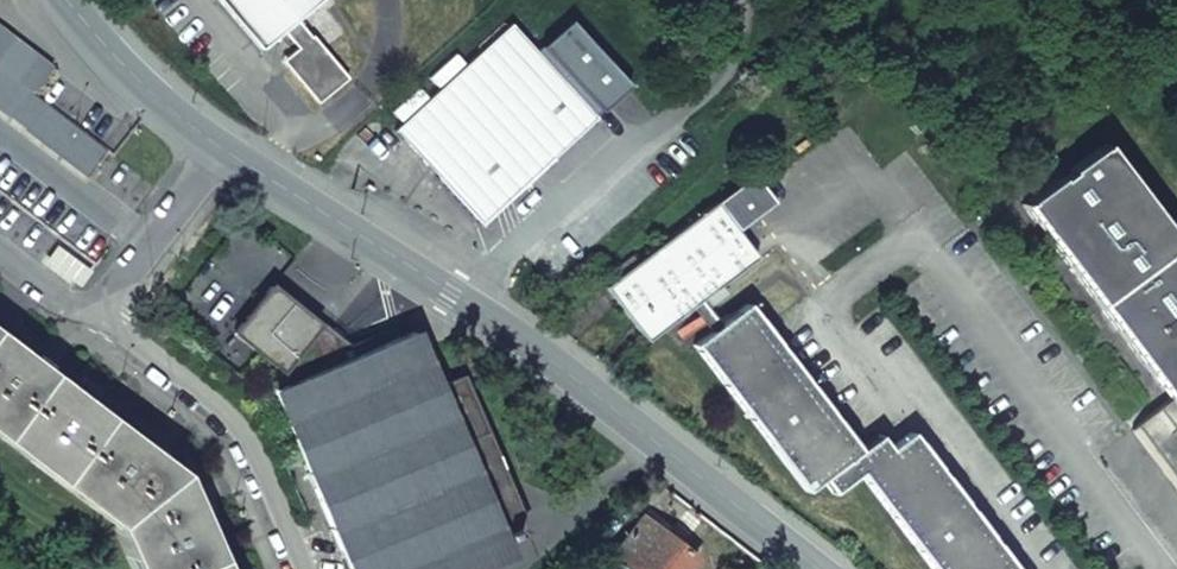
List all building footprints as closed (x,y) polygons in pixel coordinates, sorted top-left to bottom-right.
[(261,53),(283,34),(296,50),(282,62),(318,104),(347,79),(312,36),(309,38),(297,23),(323,0),(217,0),(261,53)] [(506,24),(392,129),(435,176),(433,178),(479,226),(551,160),(549,158),(593,119),(591,117),(609,102),(568,58),(551,73),(506,24)] [(32,93),(51,68),(0,29),(0,69),(32,93)] [(86,178),(105,152),(0,72),(0,112),(86,178)] [(1159,421),(1176,406),(1176,277),(1069,140),(1040,162),(1042,164),(1032,171),(1030,170),(990,201),(1159,421)] [(721,299),(740,286),(776,258),(756,231),(794,202),(772,174),(734,203),(625,287),(667,342),(721,299)] [(270,287),(232,333),(280,371),(317,325),(270,287)] [(944,568),(1028,568),(925,433),(898,452),(890,458),(882,464),(872,450),(779,329),(760,304),(707,345),(818,492),(835,479),(845,494),(871,473),(944,568)] [(317,325),(280,371),(270,384),(272,389),(408,333),(404,323),(345,348),(333,338),(317,325)] [(272,389),(271,389),(346,568),(476,568),(502,558),(496,542),(524,531),(461,378),(433,389),(410,332),(408,333),(272,389)] [(125,536),(138,568),(228,568),(208,520),(193,484),(151,452),(87,403),(61,383),(29,359),(0,336),(0,441),(125,536)] [(610,555),(628,568),(685,568),(693,558),(641,517),(610,555)]
